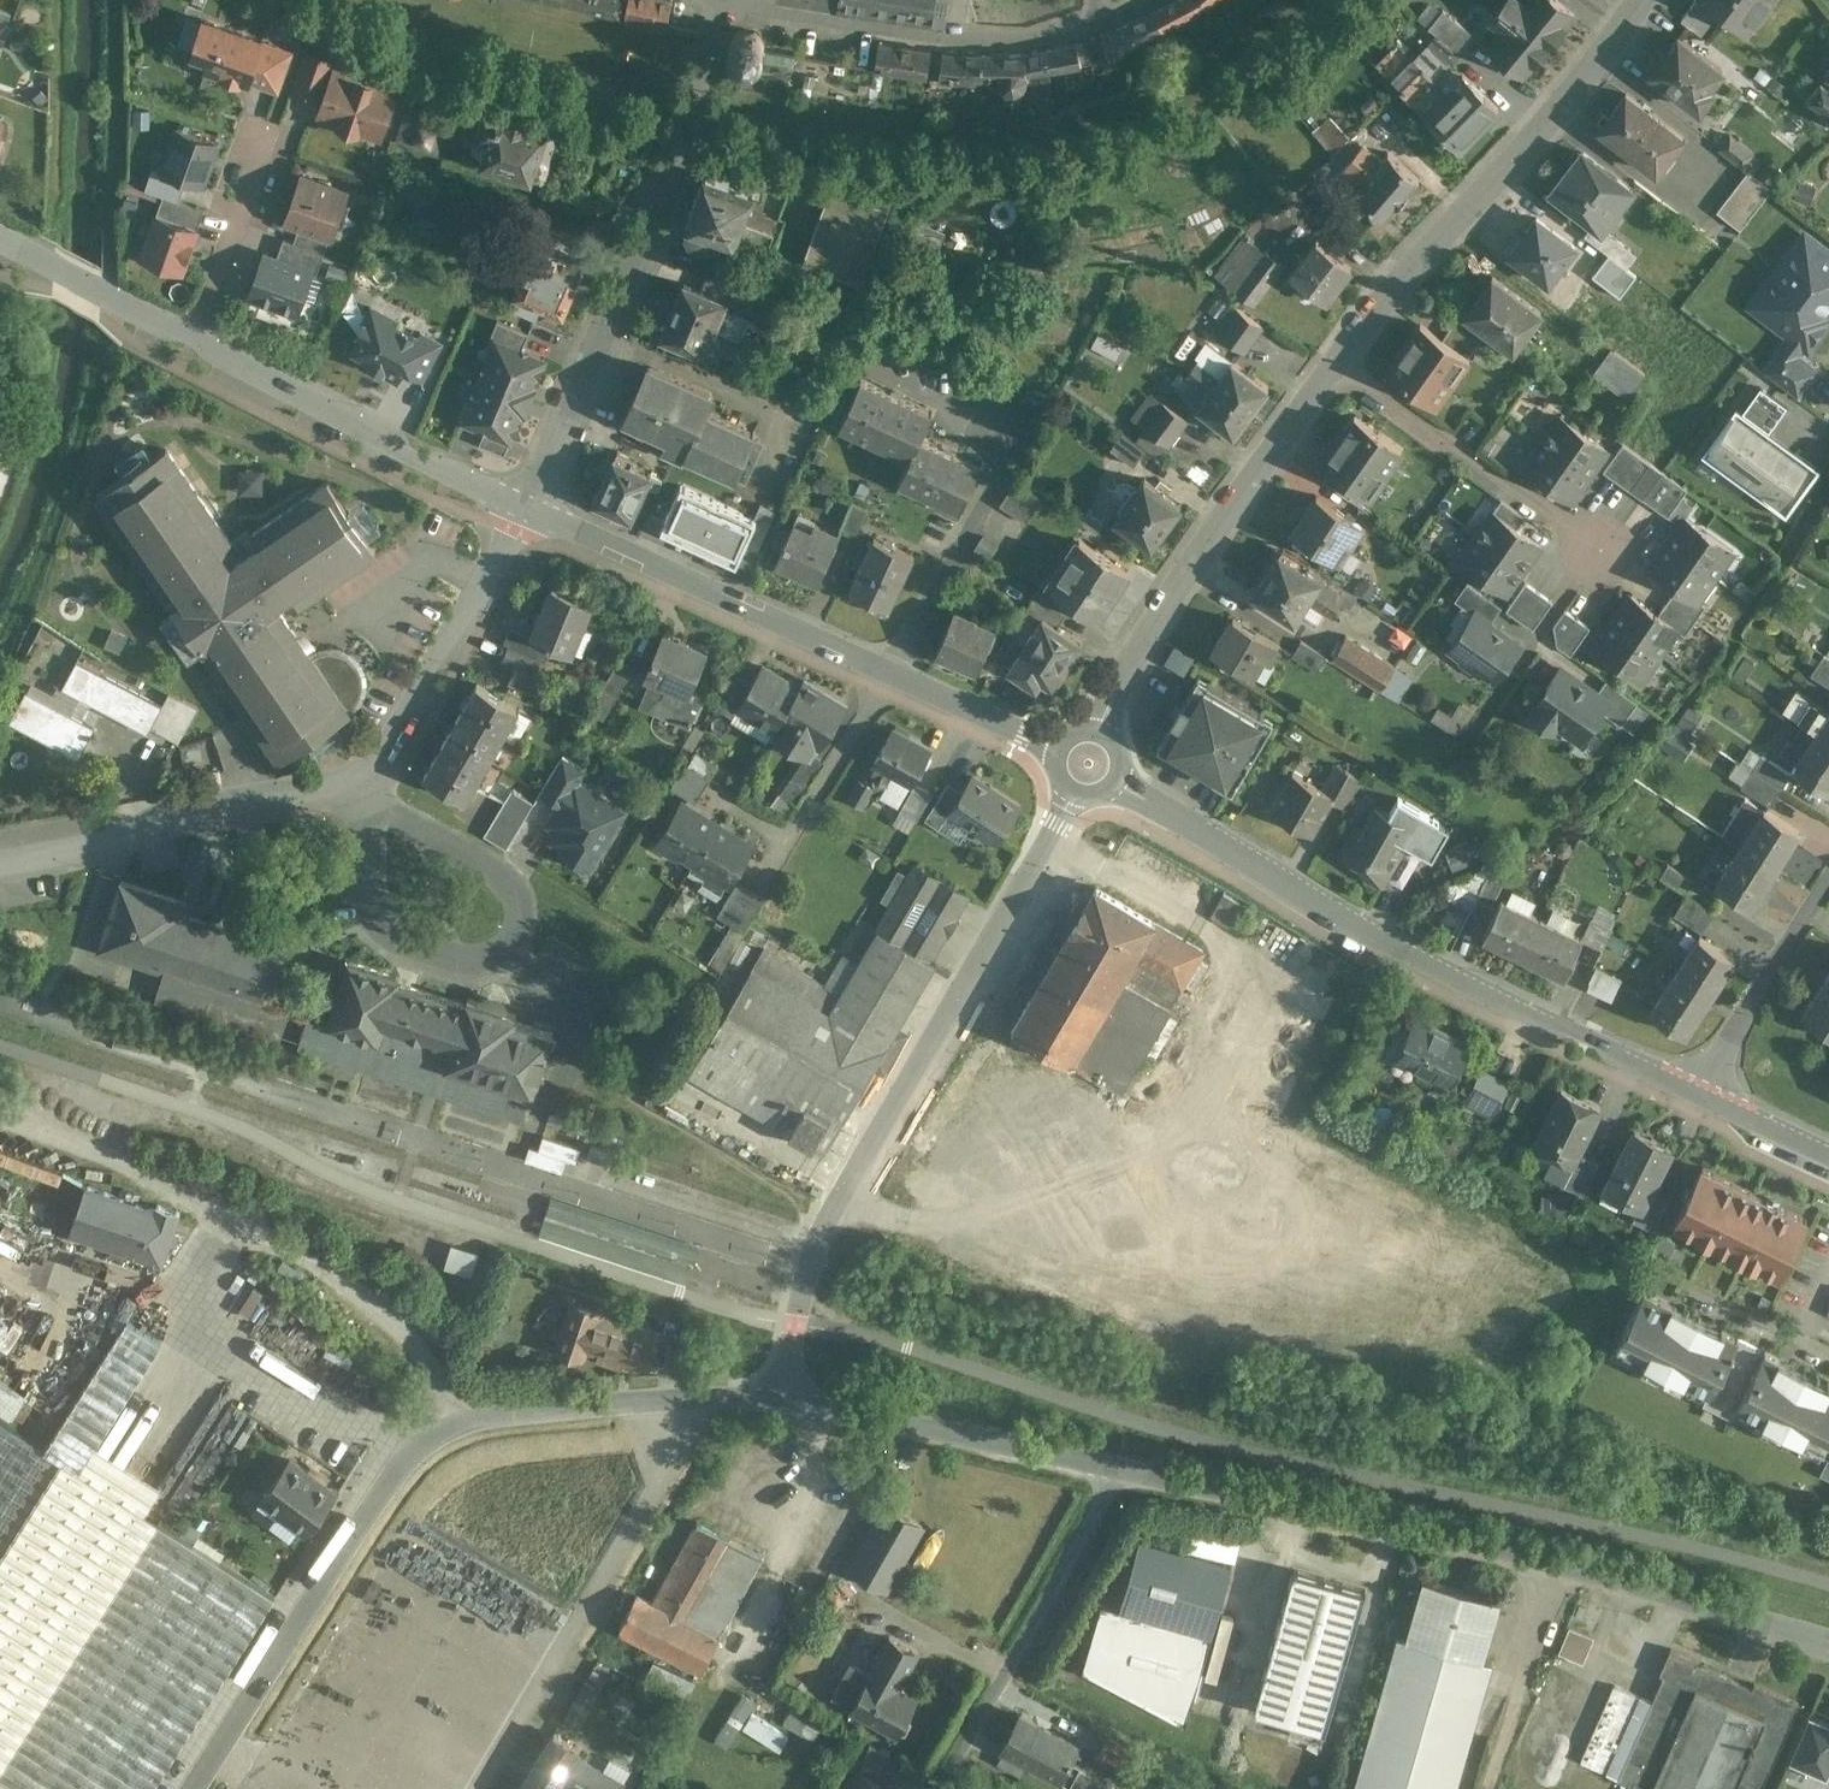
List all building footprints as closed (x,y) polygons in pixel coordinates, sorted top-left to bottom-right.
[(621,15),(624,0),(565,0),(621,15)] [(625,15),(667,24),(669,14),(670,14),(671,7),(672,0),(629,0),(625,15)] [(839,5),(870,10),(872,0),(839,0),(839,5)] [(870,10),(932,19),(932,18),(933,18),(936,0),(872,0),(870,10)] [(1154,10),(1162,26),(1197,6),(1206,0),(1175,0),(1154,10)] [(1549,45),(1574,14),(1556,0),(1506,0),(1500,7),(1549,45)] [(1696,0),(1695,0),(1680,20),(1701,36),(1716,15),(1696,0)] [(1745,29),(1767,0),(1708,0),(1745,29)] [(1549,45),(1500,7),(1490,19),(1491,20),(1476,39),(1524,77),(1549,45)] [(0,8),(0,23),(4,24),(8,11),(0,8)] [(1154,10),(1101,34),(1108,54),(1109,55),(1136,42),(1162,26),(1154,10)] [(261,39),(207,20),(205,19),(204,21),(194,51),(210,57),(208,64),(207,64),(207,66),(209,67),(224,72),(223,74),(240,80),(241,78),(248,81),(249,79),(262,42),(263,40),(261,39)] [(751,28),(747,27),(744,27),(741,28),(738,29),(735,31),(732,34),(730,36),(729,39),(728,43),(728,46),(729,49),(730,53),(731,56),(733,58),(736,60),(739,62),(742,63),(745,64),(749,63),(752,63),(755,61),(758,60),(760,57),(762,55),(764,52),(764,48),(765,45),(764,41),(763,38),(761,35),(759,33),(757,30),(754,29),(751,28)] [(1461,52),(1436,33),(1425,47),(1450,67),(1451,66),(1461,52)] [(1101,34),(1090,38),(1095,57),(1108,54),(1101,34)] [(1722,70),(1678,36),(1665,53),(1659,49),(1646,66),(1652,70),(1651,71),(1699,108),(1713,90),(1709,87),(1722,70)] [(931,48),(879,41),(875,63),(927,73),(931,48)] [(1077,41),(1025,52),(1027,68),(1065,63),(1081,60),(1077,41)] [(262,42),(249,79),(277,89),(290,52),(262,42)] [(1450,67),(1425,47),(1415,60),(1423,67),(1400,90),(1426,114),(1423,117),(1439,133),(1441,131),(1444,135),(1445,133),(1459,147),(1498,106),(1462,72),(1459,74),(1451,66),(1450,67)] [(1025,52),(942,51),(939,74),(959,77),(1001,72),(1000,76),(1001,80),(1004,85),(1008,87),(1013,88),(1017,87),(1020,85),(1023,82),(1024,79),(1024,76),(1024,72),(1022,69),(1027,68),(1025,52)] [(331,62),(307,54),(296,87),(319,95),(331,62)] [(395,92),(335,71),(320,114),(339,121),(338,125),(359,133),(361,128),(380,135),(395,92)] [(1827,81),(1825,84),(1821,81),(1809,99),(1813,102),(1812,104),(1828,115),(1828,82),(1827,81)] [(1683,136),(1626,93),(1599,128),(1656,171),(1683,136)] [(531,120),(505,111),(504,114),(485,107),(475,135),(487,139),(480,162),(531,179),(533,175),(535,176),(541,173),(544,164),(541,158),(539,157),(547,134),(543,126),(530,122),(531,120)] [(416,116),(403,112),(394,138),(407,143),(416,116)] [(1349,140),(1329,115),(1311,130),(1332,156),(1349,140)] [(443,126),(416,116),(407,143),(434,152),(443,126)] [(217,141),(178,128),(163,171),(202,185),(217,141)] [(1753,152),(1730,135),(1720,148),(1742,166),(1753,152)] [(1383,161),(1364,144),(1343,169),(1362,185),(1356,192),(1386,218),(1418,180),(1388,154),(1383,161)] [(1633,190),(1582,151),(1551,191),(1593,224),(1584,236),(1609,255),(1627,269),(1638,254),(1604,228),(1633,190)] [(1748,171),(1717,211),(1740,230),(1772,189),(1748,171)] [(763,193),(705,172),(687,224),(690,226),(689,230),(692,238),(711,245),(718,241),(720,236),(764,252),(772,229),(745,219),(749,207),(757,210),(763,193)] [(346,190),(303,174),(287,220),(300,224),(330,235),(346,190)] [(889,207),(831,185),(803,260),(862,282),(889,207)] [(204,208),(163,194),(157,212),(198,226),(204,208)] [(198,226),(157,212),(142,253),(183,267),(198,226)] [(1575,246),(1537,217),(1510,253),(1548,281),(1575,246)] [(330,235),(300,224),(294,240),(324,251),(330,235)] [(1283,265),(1244,236),(1213,277),(1253,307),(1283,265)] [(294,240),(284,237),(276,257),(312,270),(312,271),(317,272),(324,251),(294,240)] [(585,259),(537,239),(532,251),(525,249),(517,267),(524,269),(516,289),(563,308),(571,288),(573,289),(585,259)] [(1351,267),(1316,241),(1292,274),(1326,299),(1351,267)] [(1821,246),(1812,258),(1796,246),(1760,294),(1776,306),(1767,318),(1790,336),(1783,345),(1796,355),(1803,346),(1808,349),(1828,322),(1828,252),(1821,246)] [(276,257),(265,253),(250,294),(297,310),(312,271),(312,270),(276,257)] [(1635,275),(1627,269),(1609,255),(1593,275),(1619,296),(1635,275)] [(733,284),(708,275),(702,289),(727,299),(733,284)] [(1540,310),(1492,275),(1464,312),(1512,348),(1540,310)] [(702,289),(684,282),(662,335),(701,351),(701,350),(709,353),(714,351),(717,349),(719,347),(720,344),(720,341),(720,339),(719,337),(718,335),(717,333),(714,331),(727,299),(702,289)] [(398,319),(372,305),(358,332),(362,335),(354,350),(370,359),(368,363),(399,379),(404,369),(421,337),(418,336),(395,324),(398,319)] [(1237,308),(1219,333),(1244,351),(1262,326),(1237,308)] [(529,333),(497,320),(491,336),(495,338),(496,337),(522,348),(529,333)] [(1479,340),(1454,322),(1442,339),(1467,357),(1479,340)] [(1442,339),(1420,323),(1388,369),(1435,403),(1451,381),(1453,382),(1454,380),(1452,378),(1466,359),(1468,361),(1469,358),(1467,357),(1442,339)] [(440,342),(420,331),(418,336),(421,337),(404,369),(421,378),(440,342)] [(522,348),(496,337),(495,338),(479,378),(529,398),(535,385),(533,385),(545,358),(522,348)] [(1231,360),(1205,341),(1195,355),(1198,357),(1192,366),(1251,410),(1268,387),(1232,360),(1231,360)] [(1796,355),(1783,345),(1763,371),(1798,397),(1817,371),(1796,355)] [(1614,349),(1595,376),(1626,398),(1645,372),(1614,349)] [(710,393),(648,365),(624,419),(668,438),(664,448),(684,457),(685,454),(686,455),(732,475),(732,476),(735,477),(755,433),(702,410),(710,393)] [(1251,410),(1192,366),(1187,372),(1196,379),(1184,396),(1197,406),(1234,433),(1251,410)] [(529,398),(479,378),(462,418),(486,428),(511,438),(522,411),(523,412),(529,398)] [(981,465),(920,438),(932,411),(861,378),(839,426),(909,459),(898,482),(961,510),(981,465)] [(1760,387),(1742,412),(1735,408),(1707,446),(1709,448),(1733,415),(1765,438),(1769,432),(1778,419),(1760,406),(1769,394),(1760,387)] [(1787,407),(1769,394),(1760,406),(1778,419),(1787,407)] [(1187,419),(1162,401),(1143,426),(1168,445),(1187,419)] [(1765,438),(1733,415),(1709,448),(1726,461),(1755,482),(1750,489),(1761,498),(1767,491),(1781,501),(1806,468),(1791,457),(1795,451),(1769,432),(1765,438)] [(1402,449),(1354,416),(1322,461),(1357,486),(1371,496),(1373,494),(1371,492),(1384,474),(1386,475),(1388,473),(1386,471),(1402,449)] [(1607,449),(1560,416),(1542,441),(1589,474),(1607,449)] [(511,438),(486,428),(479,443),(504,454),(511,438)] [(1146,448),(1122,431),(1110,447),(1133,465),(1146,448)] [(128,473),(156,454),(147,441),(119,459),(128,473)] [(1589,474),(1542,441),(1525,466),(1572,499),(1589,474)] [(1623,443),(1603,470),(1617,480),(1636,453),(1623,443)] [(260,545),(234,562),(222,544),(229,539),(166,448),(98,495),(171,601),(178,596),(182,602),(175,607),(203,647),(210,642),(214,649),(207,653),(280,760),(349,713),(346,709),(354,703),(360,694),(362,684),(361,674),(356,664),(349,657),(340,652),(330,650),(320,652),(311,657),(273,603),(291,590),(299,602),(375,550),(328,481),(252,533),(260,545)] [(619,450),(616,458),(614,457),(600,489),(599,490),(597,491),(595,493),(594,498),(594,501),(595,503),(597,505),(599,506),(603,507),(606,507),(632,518),(633,517),(645,490),(652,474),(635,466),(638,459),(619,450)] [(1806,468),(1781,501),(1767,491),(1761,498),(1786,516),(1820,469),(1795,451),(1791,457),(1806,468)] [(1636,453),(1617,480),(1631,490),(1650,462),(1636,453)] [(1755,482),(1726,461),(1720,468),(1750,489),(1755,482)] [(240,491),(264,490),(263,466),(239,467),(240,491)] [(1357,486),(1332,468),(1324,480),(1349,498),(1357,486)] [(1180,504),(1145,478),(1138,488),(1135,486),(1120,505),(1123,507),(1116,517),(1151,543),(1180,504)] [(1674,479),(1654,507),(1668,516),(1687,489),(1674,479)] [(1042,498),(1015,480),(999,504),(1026,522),(1042,498)] [(662,528),(737,562),(756,520),(681,485),(662,528)] [(1362,525),(1316,494),(1292,530),(1331,556),(1342,539),(1349,544),(1362,525)] [(753,513),(761,516),(749,544),(758,548),(776,509),(758,501),(753,513)] [(868,508),(852,501),(840,527),(856,534),(868,508)] [(1540,544),(1492,511),(1476,535),(1523,568),(1540,544)] [(1732,551),(1685,518),(1667,543),(1714,576),(1732,551)] [(811,529),(794,521),(776,560),(795,568),(797,572),(813,579),(817,578),(818,579),(839,534),(813,523),(811,529)] [(1523,568),(1476,535),(1459,558),(1506,591),(1523,568)] [(914,555),(874,536),(850,588),(890,607),(914,555)] [(1128,572),(1079,540),(1051,583),(1050,584),(1065,594),(1099,616),(1128,572)] [(1714,576),(1667,543),(1649,567),(1677,587),(1697,601),(1698,599),(1714,576)] [(1320,578),(1279,552),(1253,593),(1294,618),(1307,598),(1332,613),(1344,594),(1320,578)] [(1065,594),(1050,584),(1051,583),(1045,579),(1036,592),(1057,606),(1065,594)] [(1525,581),(1506,609),(1519,618),(1539,591),(1525,581)] [(1467,582),(1455,599),(1470,610),(1483,593),(1467,582)] [(592,603),(553,586),(532,636),(571,652),(592,603)] [(1697,601),(1677,587),(1667,601),(1695,620),(1705,605),(1698,599),(1697,601)] [(1539,591),(1519,618),(1533,628),(1552,601),(1539,591)] [(1057,606),(1036,592),(1027,607),(1042,618),(1043,616),(1057,626),(1066,612),(1057,606)] [(1502,606),(1483,593),(1470,610),(1474,613),(1475,613),(1489,623),(1502,606)] [(1658,614),(1630,595),(1612,620),(1660,653),(1677,629),(1677,628),(1658,614)] [(1695,620),(1667,601),(1658,614),(1677,628),(1677,629),(1684,635),(1695,620)] [(975,619),(955,610),(951,620),(950,619),(948,624),(949,624),(938,651),(978,668),(994,629),(974,621),(975,619)] [(1489,623),(1475,613),(1474,613),(1450,647),(1465,657),(1462,661),(1477,672),(1480,668),(1494,678),(1519,644),(1489,623)] [(1057,626),(1043,616),(1042,618),(1035,630),(1033,629),(1025,640),(1027,641),(1010,667),(1036,684),(1042,676),(1053,684),(1081,641),(1057,626)] [(1278,644),(1233,617),(1214,650),(1252,673),(1262,655),(1269,659),(1278,644)] [(1576,617),(1557,645),(1571,654),(1590,627),(1576,617)] [(1660,653),(1612,620),(1595,645),(1642,678),(1660,653)] [(707,651),(663,633),(647,674),(649,675),(665,681),(655,705),(693,720),(703,696),(691,691),(707,651)] [(1395,665),(1346,634),(1332,658),(1380,689),(1395,665)] [(1326,655),(1301,640),(1292,654),(1317,670),(1326,655)] [(534,655),(509,645),(503,661),(515,666),(527,671),(534,655)] [(1174,647),(1169,662),(1182,667),(1188,651),(1174,647)] [(1824,653),(1810,675),(1828,686),(1828,656),(1824,653)] [(555,664),(534,655),(527,671),(548,679),(555,664)] [(620,658),(588,711),(604,719),(636,667),(620,658)] [(76,659),(52,704),(26,689),(9,720),(78,758),(95,726),(82,720),(91,703),(135,726),(137,722),(148,728),(150,729),(151,727),(162,705),(76,659)] [(527,671),(515,666),(508,684),(541,697),(548,679),(527,671)] [(799,689),(762,667),(751,684),(737,708),(738,708),(774,730),(799,689)] [(1597,693),(1561,668),(1532,708),(1534,710),(1531,714),(1553,730),(1557,723),(1579,739),(1600,709),(1607,700),(1597,693)] [(665,681),(649,675),(637,705),(690,727),(693,720),(655,705),(665,681)] [(751,684),(738,676),(718,709),(732,717),(738,708),(737,708),(751,684)] [(1638,702),(1606,679),(1597,693),(1607,700),(1600,709),(1621,724),(1638,702)] [(841,703),(804,680),(799,689),(774,730),(811,752),(841,703)] [(1265,715),(1208,681),(1202,690),(1193,685),(1162,737),(1171,743),(1166,752),(1223,786),(1228,777),(1237,782),(1268,730),(1259,724),(1265,715)] [(519,708),(477,684),(462,711),(504,735),(519,708)] [(197,707),(168,692),(162,705),(151,727),(178,741),(197,707)] [(1809,698),(1797,718),(1817,731),(1828,738),(1828,710),(1809,698)] [(504,735),(462,711),(443,744),(485,768),(504,735)] [(1676,722),(1662,745),(1684,759),(1698,736),(1676,722)] [(928,751),(893,731),(875,762),(878,763),(871,775),(875,787),(887,783),(893,772),(911,782),(928,751)] [(1817,731),(1793,769),(1828,791),(1828,789),(1828,738),(1817,731)] [(485,768),(443,744),(424,776),(466,800),(485,768)] [(563,755),(541,792),(561,804),(575,782),(579,784),(588,769),(563,755)] [(1790,773),(1762,755),(1752,770),(1780,789),(1790,773)] [(805,757),(780,793),(797,804),(807,787),(820,768),(805,757)] [(710,778),(686,763),(670,788),(695,803),(710,778)] [(1322,789),(1293,772),(1271,810),(1312,834),(1332,800),(1334,796),(1348,771),(1337,764),(1322,789)] [(1361,778),(1348,771),(1334,796),(1332,800),(1345,808),(1361,778)] [(1018,806),(973,776),(963,792),(950,810),(996,840),(1018,806)] [(873,788),(859,780),(848,800),(862,808),(873,788)] [(579,784),(575,782),(561,804),(554,815),(555,815),(550,824),(559,829),(552,840),(566,849),(564,853),(583,864),(591,850),(598,854),(611,833),(607,830),(620,809),(579,784)] [(949,782),(925,818),(939,828),(950,810),(963,792),(949,782)] [(931,793),(916,784),(901,810),(916,818),(931,793)] [(512,790),(484,836),(506,849),(534,803),(512,790)] [(797,804),(780,793),(769,809),(786,821),(797,804)] [(716,824),(682,803),(655,846),(671,856),(681,854),(694,862),(716,824)] [(1413,826),(1377,806),(1363,830),(1357,826),(1342,853),(1360,864),(1364,876),(1377,883),(1383,882),(1405,843),(1414,827),(1413,826)] [(1799,829),(1764,807),(1740,845),(1775,868),(1799,829)] [(1439,821),(1422,811),(1413,826),(1414,827),(1405,843),(1422,852),(1439,821)] [(752,846),(716,824),(694,862),(729,883),(752,846)] [(1775,868),(1740,845),(1716,884),(1751,906),(1775,868)] [(1464,846),(1447,853),(1452,868),(1469,861),(1464,846)] [(1693,879),(1668,863),(1659,876),(1685,892),(1693,879)] [(940,882),(914,867),(877,930),(928,959),(944,931),(947,930),(953,921),(952,917),(962,901),(937,887),(940,882)] [(1504,881),(1488,873),(1476,899),(1492,907),(1504,881)] [(764,898),(737,882),(717,915),(745,931),(764,898)] [(285,948),(182,915),(185,904),(121,883),(99,948),(164,969),(268,1003),(285,948)] [(1077,919),(1013,1028),(1072,1063),(1122,979),(1134,958),(1182,987),(1203,950),(1096,887),(1090,898),(1081,893),(1069,914),(1077,919)] [(1714,912),(1686,894),(1674,914),(1702,931),(1714,912)] [(1542,917),(1501,898),(1483,935),(1524,955),(1542,917)] [(1554,907),(1551,917),(1577,925),(1580,915),(1554,907)] [(1582,937),(1542,917),(1524,955),(1564,974),(1582,937)] [(843,953),(825,984),(763,948),(716,1029),(694,1067),(689,1075),(824,1154),(875,1067),(883,1072),(903,1039),(895,1034),(936,963),(928,959),(877,930),(858,962),(843,953)] [(1734,957),(1699,935),(1674,973),(1710,995),(1734,957)] [(1182,987),(1134,958),(1122,979),(1169,1007),(1170,1007),(1182,987)] [(466,1007),(398,984),(400,978),(350,961),(329,1024),(533,1092),(534,1090),(540,1086),(543,1078),(540,1071),(552,1035),(513,1022),(515,1016),(502,1011),(502,1007),(499,1002),(494,1000),(489,999),(483,1001),(482,1004),(468,1000),(466,1007)] [(1588,987),(1613,998),(1623,976),(1597,965),(1588,987)] [(268,1003),(164,969),(155,996),(281,1037),(290,1010),(268,1003)] [(1802,1012),(1828,1030),(1828,972),(1802,1012)] [(1674,973),(1650,1011),(1685,1033),(1710,995),(1674,973)] [(1169,1007),(1122,979),(1072,1063),(1088,1072),(1121,1091),(1170,1007),(1169,1007)] [(533,1092),(329,1024),(307,1017),(298,1046),(523,1121),(533,1092)] [(695,1017),(673,1055),(694,1067),(716,1029),(695,1017)] [(1433,1028),(1415,1019),(1396,1055),(1449,1082),(1469,1043),(1434,1026),(1433,1028)] [(1508,1085),(1483,1073),(1469,1099),(1494,1111),(1508,1085)] [(1600,1110),(1561,1090),(1534,1144),(1572,1163),(1573,1164),(1579,1153),(1600,1110)] [(551,1111),(547,1123),(610,1144),(614,1131),(551,1111)] [(1634,1128),(1604,1188),(1599,1198),(1616,1206),(1621,1197),(1640,1206),(1640,1207),(1649,1190),(1671,1146),(1634,1128)] [(580,1147),(543,1135),(539,1149),(530,1146),(525,1159),(562,1171),(566,1158),(575,1161),(580,1147)] [(619,1153),(591,1143),(586,1157),(615,1166),(619,1153)] [(1579,1153),(1573,1164),(1572,1163),(1561,1185),(1583,1195),(1599,1163),(1579,1153)] [(1721,1247),(1751,1192),(1702,1167),(1691,1189),(1690,1189),(1689,1190),(1690,1191),(1686,1200),(1685,1199),(1684,1200),(1685,1201),(1674,1223),(1696,1234),(1696,1236),(1697,1236),(1698,1235),(1708,1240),(1708,1241),(1709,1242),(1710,1241),(1721,1247)] [(154,1207),(85,1185),(70,1231),(115,1246),(112,1255),(126,1260),(129,1252),(163,1263),(169,1244),(176,1246),(180,1233),(174,1230),(180,1211),(156,1203),(154,1207)] [(1667,1199),(1649,1190),(1640,1207),(1640,1206),(1632,1221),(1654,1231),(1667,1199)] [(1751,1192),(1721,1247),(1731,1252),(1731,1253),(1732,1254),(1733,1253),(1743,1258),(1742,1261),(1743,1262),(1744,1258),(1755,1263),(1754,1265),(1756,1265),(1756,1264),(1779,1275),(1790,1253),(1791,1253),(1792,1252),(1791,1251),(1795,1243),(1796,1244),(1796,1242),(1795,1242),(1807,1219),(1778,1205),(1778,1204),(1777,1203),(1776,1204),(1767,1200),(1768,1199),(1766,1198),(1766,1199),(1751,1192)] [(701,1244),(551,1196),(547,1207),(541,1224),(538,1236),(688,1284),(692,1273),(697,1255),(701,1244)] [(473,1271),(480,1249),(453,1241),(447,1263),(473,1271)] [(1724,1330),(1644,1290),(1616,1346),(1708,1392),(1702,1403),(1733,1418),(1738,1408),(1736,1406),(1763,1352),(1737,1339),(1738,1337),(1724,1330)] [(596,1311),(573,1304),(558,1349),(581,1357),(585,1346),(601,1351),(599,1357),(614,1362),(616,1356),(647,1366),(655,1344),(656,1344),(660,1331),(596,1310),(596,1311)] [(127,1319),(45,1449),(80,1471),(88,1458),(162,1341),(127,1319)] [(1764,1350),(1763,1352),(1736,1406),(1738,1408),(1828,1453),(1828,1383),(1764,1350)] [(37,1392),(0,1375),(0,1408),(25,1419),(37,1392)] [(275,1595),(145,1512),(153,1500),(88,1458),(80,1471),(45,1449),(0,1420),(0,1788),(152,1788),(275,1595)] [(1820,1473),(1828,1478),(1828,1455),(1820,1473)] [(334,1492),(290,1459),(263,1496),(307,1529),(334,1492)] [(168,1496),(187,1506),(205,1470),(186,1460),(168,1496)] [(883,1498),(850,1568),(894,1589),(927,1518),(883,1498)] [(697,1521),(652,1603),(636,1595),(619,1629),(702,1670),(763,1553),(697,1521)] [(1232,1565),(1139,1538),(1119,1608),(1212,1635),(1232,1565)] [(1365,1589),(1294,1569),(1254,1708),(1325,1729),(1365,1589)] [(1495,1601),(1426,1581),(1410,1637),(1479,1657),(1495,1601)] [(1594,1637),(1570,1627),(1559,1653),(1583,1663),(1594,1637)] [(1398,1633),(1389,1665),(1369,1733),(1353,1788),(1455,1788),(1492,1660),(1479,1657),(1410,1637),(1398,1633)] [(889,1637),(869,1673),(850,1663),(832,1696),(851,1706),(850,1708),(898,1735),(900,1731),(905,1731),(910,1721),(908,1717),(918,1699),(897,1688),(917,1653),(889,1637)] [(1614,1685),(1580,1761),(1618,1777),(1617,1779),(1640,1788),(1761,1788),(1799,1703),(1754,1683),(1752,1687),(1696,1663),(1698,1660),(1670,1648),(1659,1673),(1663,1675),(1652,1701),(1614,1685)] [(1377,1662),(1358,1730),(1369,1733),(1389,1665),(1377,1662)] [(826,1718),(797,1700),(784,1723),(813,1740),(826,1718)] [(1352,1712),(1339,1709),(1335,1722),(1348,1726),(1352,1712)] [(754,1710),(744,1725),(781,1749),(791,1734),(754,1710)] [(1078,1745),(1021,1715),(1004,1747),(1071,1782),(1081,1764),(1071,1759),(1078,1745)] [(1811,1722),(1794,1761),(1825,1775),(1828,1765),(1828,1730),(1811,1722)] [(1135,1754),(1106,1738),(1092,1764),(1121,1780),(1135,1754)] [(902,1763),(868,1744),(854,1769),(859,1772),(888,1788),(902,1763)] [(570,1760),(550,1748),(542,1761),(563,1773),(570,1760)] [(573,1756),(570,1760),(563,1773),(554,1788),(621,1788),(624,1785),(573,1756)] [(538,1759),(521,1788),(554,1788),(563,1773),(542,1761),(538,1759)] [(849,1788),(888,1788),(859,1772),(849,1788)]
